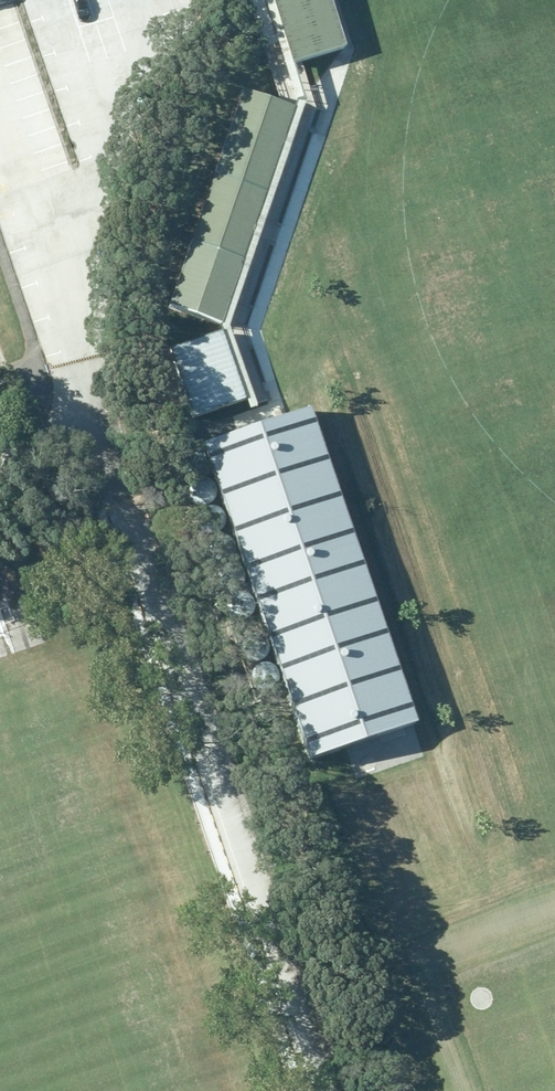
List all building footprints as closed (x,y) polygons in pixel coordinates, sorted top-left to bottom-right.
[(243,402),(252,400),(227,329),(304,104),(293,68),(272,0),(261,0),(294,104),(292,110),(218,328),(220,334),(243,402)] [(293,68),(344,52),(328,0),(272,0),(293,68)] [(292,110),(240,93),(165,310),(218,328),(292,110)] [(220,334),(165,353),(189,421),(243,402),(220,334)] [(204,442),(313,757),(384,733),(420,720),(312,405),(204,442)] [(183,473),(187,475),(191,476),(195,476),(199,474),(203,471),(205,467),(206,463),(205,459),(203,455),(200,452),(196,450),(191,449),(187,450),(183,453),(180,456),(179,461),(179,465),(180,470),(183,473)] [(193,500),(196,503),(201,504),(205,503),(209,501),(212,498),(214,495),(215,490),(215,486),(212,482),(209,479),(205,477),(201,477),(197,478),(193,480),(190,484),(188,488),(188,493),(190,497),(193,500)] [(203,529),(207,531),(211,532),(216,531),(220,530),(223,527),(225,523),(226,519),(225,514),(223,510),(220,507),(216,505),(212,505),(207,506),(203,508),(200,512),(199,516),(199,521),(200,525),(203,529)] [(224,586),(228,589),(232,590),(236,589),(240,587),(244,584),(246,581),(246,576),(246,572),(244,568),(241,565),(237,563),(232,563),(228,564),(224,566),(221,570),(220,574),(220,579),(221,583),(224,586)] [(235,615),(238,618),(243,619),(247,618),(251,617),(254,614),(256,610),(257,605),(256,601),(255,597),(251,594),(247,592),(243,592),(239,593),(235,595),(232,599),(230,603),(230,608),(232,612),(235,615)] [(247,657),(251,660),(255,661),(259,660),(263,658),(266,655),(269,652),(269,647),(269,643),(267,639),(264,636),(260,634),(255,634),(251,635),(247,637),(244,641),(242,645),(242,650),(244,654),(247,657)] [(258,684),(262,687),(266,688),(271,687),(275,685),(278,682),(280,679),(281,674),(280,670),(278,666),(275,663),(271,661),(267,661),(262,662),(258,664),(255,668),(254,672),(254,677),(255,681),(258,684)]
